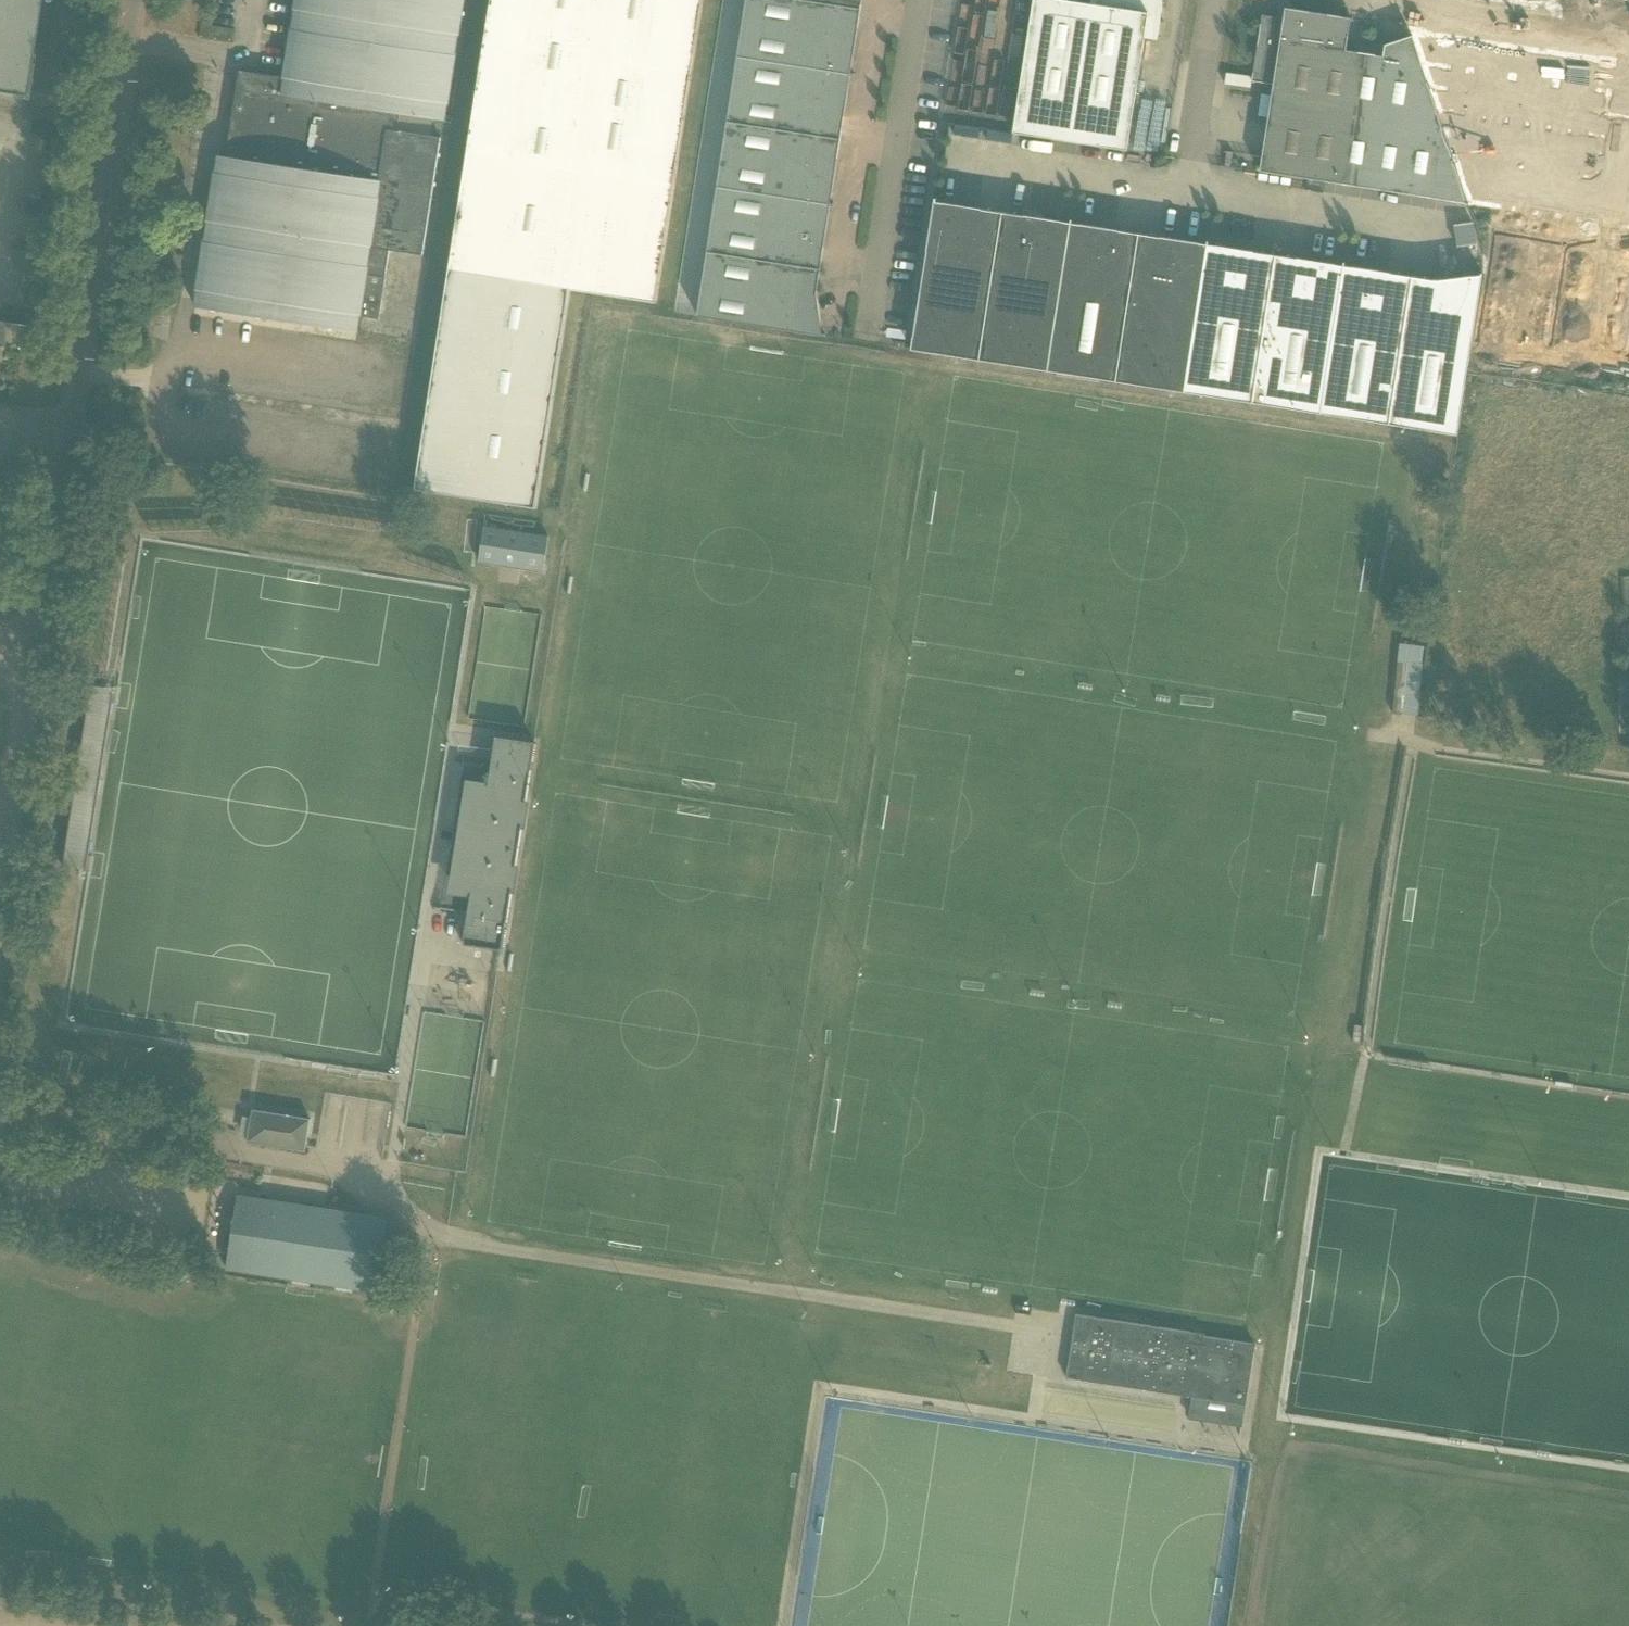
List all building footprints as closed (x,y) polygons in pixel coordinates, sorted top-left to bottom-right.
[(24,95),(39,0),(0,0),(0,91),(24,95)] [(356,332),(359,315),(378,318),(389,248),(423,253),(441,136),(398,130),(400,112),(444,119),(447,104),(448,104),(456,52),(455,52),(458,33),(459,34),(465,0),(296,0),(295,10),(296,10),(293,28),(292,28),(284,77),(240,70),(232,118),(239,119),(233,157),(219,155),(216,172),(215,171),(207,221),(208,222),(205,240),(204,240),(197,290),(198,290),(195,307),(356,332)] [(535,506),(569,288),(655,301),(702,0),(491,0),(415,487),(535,506)] [(826,336),(826,334),(823,333),(817,293),(831,204),(834,205),(834,203),(831,203),(851,74),(854,75),(854,73),(851,72),(862,0),(746,0),(697,316),(826,336)] [(1127,150),(1144,37),(1157,39),(1163,2),(1160,1),(1159,0),(1091,0),(1090,4),(1067,0),(1034,0),(1013,133),(1127,150)] [(1260,171),(1346,184),(1366,53),(1346,50),(1351,18),(1286,8),(1284,18),(1262,15),(1252,81),(1274,84),(1260,171)] [(1346,184),(1628,228),(1628,64),(1412,31),(1413,36),(1385,45),(1383,56),(1366,53),(1346,184)] [(911,349),(1457,435),(1482,273),(1481,273),(1481,274),(1438,280),(1344,265),(1345,262),(1344,262),(1343,265),(1208,244),(1209,241),(1207,240),(1207,244),(1072,223),(1072,219),(1071,219),(1070,222),(936,202),(937,198),(935,198),(911,349)] [(549,536),(484,526),(478,561),(543,571),(549,536)] [(1419,713),(1422,643),(1397,642),(1394,712),(1419,713)] [(535,742),(496,736),(491,767),(456,762),(445,830),(460,832),(458,841),(444,839),(433,907),(468,912),(463,944),(502,950),(535,742)] [(247,1142),(305,1151),(310,1119),(252,1109),(247,1142)] [(237,1195),(226,1268),(376,1291),(388,1218),(237,1195)] [(398,1242),(396,1252),(407,1254),(409,1243),(398,1242)] [(1246,1405),(1255,1344),(1204,1336),(1203,1346),(1173,1342),(1175,1330),(1148,1326),(1146,1337),(1117,1333),(1118,1321),(1076,1315),(1067,1377),(1246,1405)]
